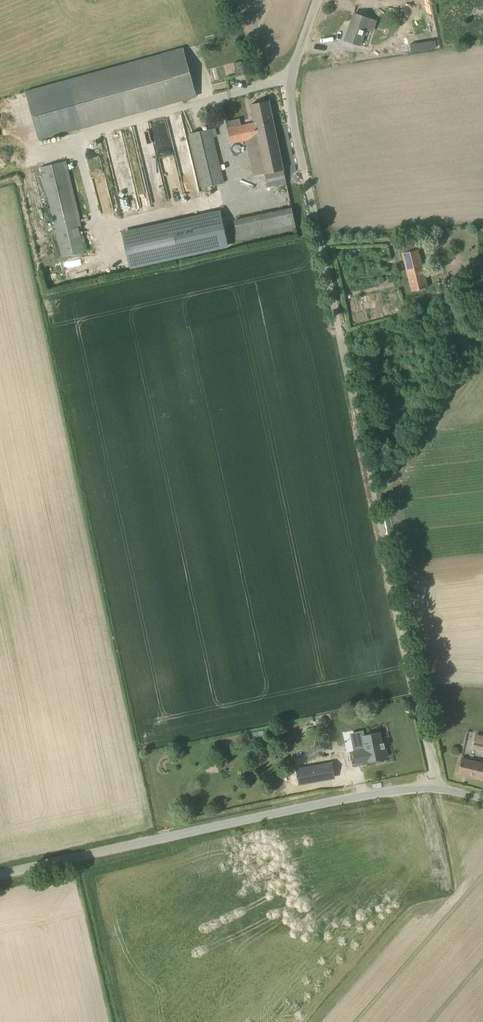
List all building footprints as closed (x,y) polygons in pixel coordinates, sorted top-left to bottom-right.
[(361,45),(366,30),(370,18),(354,13),(345,40),(361,45)] [(183,49),(173,51),(25,92),(38,140),(196,96),(183,49)] [(242,61),(234,63),(237,76),(244,75),(242,61)] [(286,183),(269,100),(250,104),(254,123),(228,129),(231,143),(246,139),(253,176),(265,174),(268,187),(286,183)] [(202,188),(224,183),(211,128),(189,134),(202,188)] [(90,166),(100,163),(99,156),(88,158),(90,166)] [(78,229),(81,228),(64,163),(39,169),(63,261),(88,255),(86,249),(83,249),(82,243),(85,242),(83,236),(80,237),(78,229)] [(292,208),(282,210),(234,220),(238,240),(296,228),(292,208)] [(220,211),(122,233),(130,270),(228,248),(220,211)] [(401,247),(412,291),(428,288),(419,249),(418,249),(416,243),(401,247)] [(382,749),(379,732),(364,734),(366,748),(354,750),(356,763),(369,761),(387,757),(386,749),(382,749)] [(461,758),(458,772),(482,778),(482,763),(461,758)] [(321,765),(296,769),(299,784),(323,780),(323,779),(321,765)]
